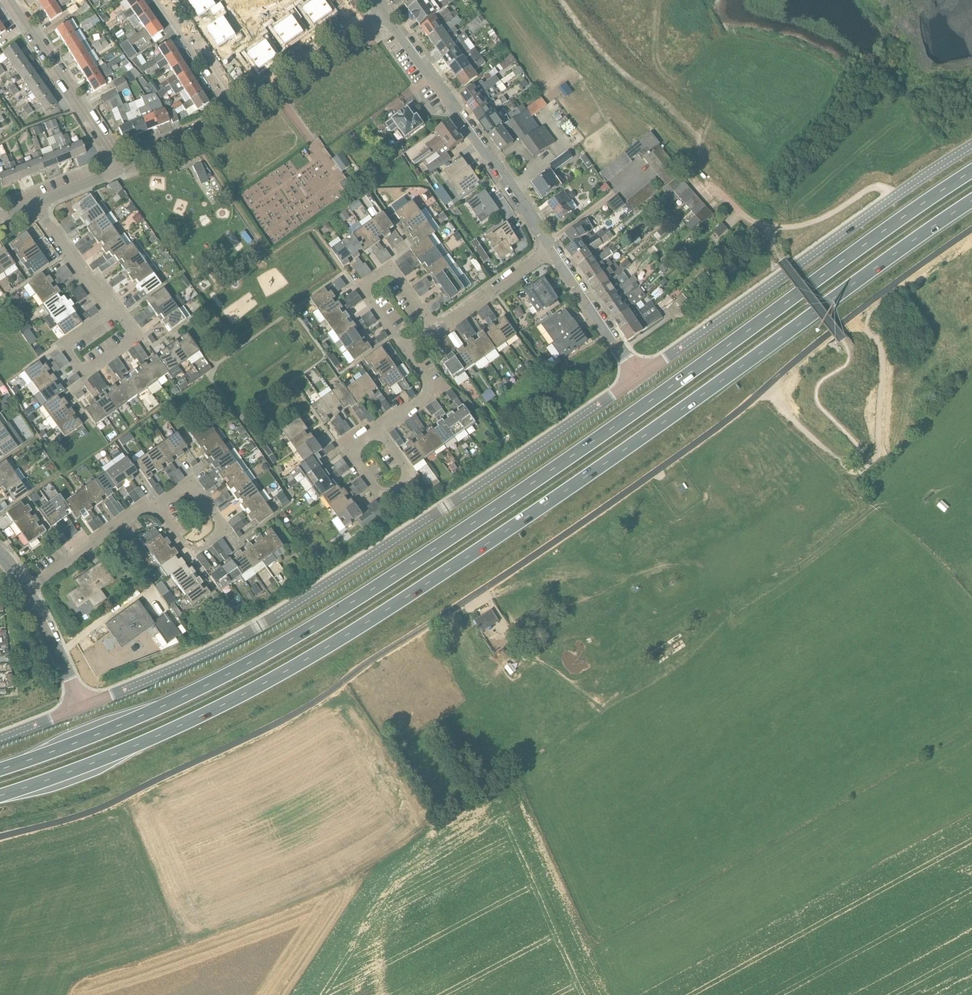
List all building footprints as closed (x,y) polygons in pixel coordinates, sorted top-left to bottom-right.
[(56,3),(53,0),(39,0),(37,1),(44,11),(56,3)] [(62,14),(59,8),(70,1),(69,0),(61,0),(56,3),(44,11),(51,21),(62,14)] [(131,9),(142,2),(141,0),(125,0),(131,9)] [(193,9),(206,0),(187,0),(193,9)] [(193,9),(199,19),(218,6),(213,0),(206,0),(193,9)] [(304,7),(316,25),(326,18),(313,0),(304,7)] [(313,0),(326,18),(335,12),(327,0),(314,0),(313,0)] [(409,11),(424,0),(401,0),(409,11)] [(424,0),(409,11),(420,27),(428,21),(455,1),(454,0),(424,0)] [(138,19),(149,11),(142,2),(131,9),(117,18),(120,21),(125,18),(126,19),(135,14),(138,19)] [(78,10),(78,9),(75,4),(67,10),(70,15),(78,10)] [(78,9),(78,10),(81,14),(90,9),(87,4),(78,9)] [(145,29),(156,21),(149,11),(138,19),(145,28),(145,29)] [(421,28),(428,38),(454,19),(452,15),(450,13),(439,22),(436,18),(421,28)] [(109,19),(105,14),(100,17),(104,22),(109,19)] [(294,14),(284,21),(297,39),(306,32),(294,14)] [(80,24),(83,28),(98,19),(96,15),(89,19),(89,18),(80,24)] [(435,48),(456,32),(458,31),(455,27),(462,22),(458,16),(454,19),(428,38),(429,38),(428,38),(435,48)] [(224,17),(206,29),(213,39),(231,26),(224,17)] [(98,19),(83,28),(85,32),(101,22),(98,19)] [(130,59),(137,54),(132,46),(143,38),(146,43),(163,31),(156,21),(145,29),(145,28),(137,34),(128,40),(120,45),(130,59)] [(297,39),(284,21),(275,28),(287,46),(297,39)] [(63,40),(75,33),(68,22),(56,30),(63,40)] [(231,26),(213,39),(219,48),(237,36),(231,26)] [(125,36),(128,40),(137,34),(134,30),(125,36)] [(435,48),(442,58),(464,42),(468,38),(464,33),(459,37),(456,32),(435,48)] [(69,51),(81,44),(75,33),(63,40),(69,51)] [(93,44),(95,48),(107,42),(104,38),(93,44)] [(265,40),(256,47),(269,65),(278,58),(265,40)] [(142,73),(145,71),(145,72),(157,65),(176,52),(170,41),(158,48),(162,54),(142,66),(137,58),(132,61),(142,73)] [(107,42),(95,48),(98,52),(109,46),(107,42)] [(442,58),(449,67),(471,51),(464,42),(442,58)] [(75,61),(88,54),(81,44),(69,51),(75,61)] [(3,53),(10,63),(21,55),(14,45),(3,53)] [(269,65),(256,47),(246,54),(259,72),(269,65)] [(449,67),(456,77),(482,58),(479,53),(475,48),(471,51),(449,67)] [(488,54),(484,49),(479,53),(482,58),(488,54)] [(171,69),(183,62),(176,52),(157,65),(145,72),(147,75),(150,73),(151,73),(159,68),(160,69),(168,64),(171,69)] [(82,72),(94,64),(88,54),(75,61),(82,72)] [(10,63),(17,73),(28,65),(21,55),(10,63)] [(505,60),(509,66),(516,62),(511,56),(505,60)] [(82,72),(88,82),(116,64),(121,61),(122,61),(119,57),(114,60),(106,65),(105,63),(97,68),(94,64),(82,72)] [(482,58),(456,77),(464,87),(479,77),(475,71),(486,63),(482,58)] [(7,60),(1,64),(5,69),(11,65),(7,60)] [(167,81),(157,87),(159,91),(164,88),(189,72),(183,62),(171,69),(175,75),(167,80),(167,81)] [(112,72),(119,68),(116,64),(88,82),(94,92),(106,85),(103,79),(113,73),(112,72)] [(17,73),(24,83),(35,75),(28,65),(17,73)] [(524,72),(520,67),(514,72),(518,76),(524,72)] [(136,79),(141,75),(135,68),(130,71),(136,79)] [(123,75),(124,78),(127,84),(134,81),(130,72),(123,75)] [(184,90),(195,83),(189,72),(164,88),(166,92),(172,89),(172,90),(181,85),(184,90)] [(504,86),(516,77),(513,73),(513,72),(500,81),(496,84),(496,85),(497,87),(502,83),(504,86)] [(24,83),(31,93),(42,85),(35,75),(24,83)] [(480,97),(486,92),(496,85),(496,84),(500,81),(496,75),(484,83),(482,80),(460,96),(467,106),(480,97)] [(116,89),(118,93),(129,88),(124,78),(114,84),(116,89)] [(528,85),(525,80),(519,84),(522,89),(528,85)] [(159,91),(157,87),(152,81),(149,84),(156,94),(157,93),(159,91)] [(184,90),(191,100),(202,93),(195,83),(184,90)] [(31,93),(38,103),(49,95),(42,85),(31,93)] [(487,104),(502,93),(497,87),(496,85),(486,92),(480,97),(467,106),(473,114),(487,104)] [(124,140),(135,136),(123,105),(119,95),(118,93),(116,89),(101,97),(104,103),(114,98),(117,107),(117,108),(124,126),(119,128),(124,140)] [(186,110),(194,105),(197,111),(209,103),(202,93),(191,100),(182,105),(174,111),(176,114),(184,108),(186,110)] [(38,103),(45,113),(56,105),(49,95),(38,103)] [(149,105),(149,104),(146,96),(141,97),(144,107),(149,105)] [(473,114),(479,122),(493,112),(494,111),(506,102),(507,102),(504,96),(489,107),(487,104),(473,114)] [(509,107),(511,105),(514,103),(515,102),(513,98),(507,102),(506,102),(509,107)] [(171,105),(172,102),(170,99),(164,102),(167,108),(171,105)] [(160,101),(149,104),(158,126),(169,122),(164,109),(163,110),(160,101)] [(174,111),(182,105),(179,101),(171,106),(167,110),(170,114),(174,111)] [(135,136),(146,131),(137,109),(131,112),(127,103),(123,105),(135,136)] [(22,107),(25,112),(30,108),(27,104),(22,107)] [(489,136),(504,125),(515,117),(526,109),(523,104),(508,115),(503,108),(496,113),(494,111),(493,112),(479,122),(489,136)] [(30,108),(25,112),(28,116),(33,112),(30,108)] [(146,131),(158,126),(153,114),(142,118),(138,109),(137,109),(146,131)] [(398,129),(405,138),(423,125),(414,112),(411,114),(408,109),(386,125),(392,133),(398,129)] [(540,129),(532,117),(526,109),(515,117),(504,125),(489,136),(501,153),(514,143),(507,133),(512,129),(533,158),(555,142),(544,126),(540,129)] [(170,114),(173,123),(179,121),(176,114),(174,111),(170,114)] [(58,126),(56,119),(45,123),(48,130),(58,126)] [(425,144),(429,149),(456,130),(449,121),(435,131),(440,136),(438,138),(436,136),(425,144)] [(43,133),(40,125),(33,128),(36,136),(43,133)] [(431,173),(451,159),(447,152),(463,141),(456,130),(429,149),(413,161),(416,166),(432,154),(433,156),(438,152),(441,157),(426,167),(431,173)] [(625,153),(631,161),(638,155),(642,159),(644,158),(666,185),(681,172),(659,145),(661,144),(651,132),(625,153)] [(58,165),(72,159),(62,136),(61,133),(53,137),(56,144),(50,146),(58,165)] [(62,136),(72,159),(86,153),(81,143),(71,147),(70,144),(71,144),(67,134),(62,136)] [(44,170),(58,165),(50,146),(41,150),(37,152),(44,170)] [(555,171),(573,158),(568,151),(550,164),(555,171)] [(30,176),(44,170),(37,152),(32,154),(34,161),(25,164),(30,176)] [(350,166),(342,153),(333,159),(342,172),(350,166)] [(633,162),(631,161),(625,153),(621,156),(628,166),(633,162)] [(16,181),(6,156),(5,154),(1,156),(6,169),(7,169),(8,172),(0,175),(0,182),(2,187),(16,181)] [(6,156),(16,181),(30,176),(25,164),(17,168),(11,154),(6,156)] [(580,158),(588,169),(593,165),(585,154),(580,158)] [(624,169),(628,166),(621,156),(617,160),(624,169)] [(448,182),(458,196),(479,182),(463,159),(445,171),(445,172),(440,175),(446,183),(448,182)] [(620,173),(624,169),(617,160),(612,163),(620,173)] [(195,172),(196,172),(203,168),(201,163),(193,166),(195,172)] [(615,176),(620,173),(612,163),(608,167),(615,176)] [(611,180),(615,176),(608,167),(604,170),(611,180)] [(607,183),(611,180),(604,170),(600,174),(607,183)] [(560,184),(551,172),(533,185),(542,197),(560,184)] [(668,186),(673,191),(685,182),(680,177),(668,186)] [(114,194),(122,188),(117,182),(108,185),(114,194)] [(654,195),(659,191),(652,182),(647,186),(654,195)] [(673,191),(679,198),(690,188),(685,182),(673,191)] [(606,183),(600,188),(604,192),(610,188),(606,183)] [(650,198),(654,195),(647,186),(643,189),(650,198)] [(679,198),(685,204),(696,194),(690,188),(679,198)] [(645,202),(650,198),(643,189),(638,193),(645,202)] [(127,196),(123,190),(117,194),(121,200),(127,196)] [(468,203),(482,223),(499,210),(485,191),(468,203)] [(559,221),(573,211),(568,204),(571,202),(565,193),(548,205),(559,221)] [(641,205),(645,202),(638,193),(634,196),(641,205)] [(685,204),(691,210),(701,201),(696,194),(685,204)] [(79,218),(80,218),(97,206),(90,195),(72,208),(76,214),(79,211),(83,216),(79,218)] [(445,206),(452,201),(448,195),(440,201),(445,206)] [(618,195),(608,203),(615,213),(625,204),(618,195)] [(637,209),(641,205),(634,196),(630,200),(637,209)] [(652,207),(658,202),(654,197),(648,202),(652,207)] [(632,212),(637,209),(630,200),(625,203),(632,212)] [(403,224),(403,225),(421,212),(413,201),(395,214),(400,220),(403,218),(406,222),(403,224)] [(691,210),(696,216),(706,206),(701,201),(691,210)] [(136,209),(132,204),(126,208),(130,213),(136,209)] [(87,228),(87,229),(105,217),(97,206),(80,218),(77,220),(72,224),(75,227),(82,222),(84,224),(87,222),(90,226),(87,228)] [(706,206),(696,216),(703,224),(713,214),(706,206)] [(350,218),(345,212),(339,216),(344,222),(350,218)] [(410,235),(428,223),(421,212),(403,225),(407,230),(410,228),(413,232),(410,234),(410,235)] [(373,221),(386,238),(391,234),(389,231),(394,227),(384,213),(373,221)] [(449,220),(444,213),(439,216),(444,223),(449,220)] [(136,224),(143,220),(138,214),(132,218),(136,224)] [(72,224),(77,220),(74,215),(69,219),(72,224)] [(361,221),(363,225),(373,220),(371,216),(361,221)] [(94,232),(98,237),(112,227),(105,217),(87,229),(91,234),(94,232)] [(566,234),(573,245),(589,233),(585,227),(591,224),(588,219),(566,234)] [(377,248),(381,253),(384,250),(379,243),(381,241),(379,238),(383,235),(385,238),(386,238),(373,221),(363,228),(375,245),(377,248)] [(487,235),(494,247),(493,248),(501,260),(514,251),(511,247),(518,242),(510,230),(512,229),(507,222),(487,235)] [(429,238),(428,238),(435,233),(428,223),(410,235),(414,240),(417,238),(421,243),(427,238),(428,238),(429,238)] [(722,223),(714,232),(719,237),(728,229),(722,223)] [(101,249),(102,249),(124,233),(119,237),(112,227),(98,237),(92,241),(87,244),(90,248),(97,243),(98,244),(101,242),(104,247),(101,249)] [(352,235),(365,253),(370,249),(368,246),(372,243),(375,246),(375,245),(363,228),(352,235)] [(658,240),(667,233),(662,228),(654,235),(658,240)] [(743,229),(733,238),(737,243),(747,233),(743,229)] [(566,249),(567,250),(572,258),(606,234),(610,232),(609,230),(604,233),(602,230),(592,237),(589,233),(573,245),(566,249)] [(463,240),(457,232),(453,235),(458,243),(463,240)] [(17,257),(34,244),(26,233),(9,245),(13,251),(16,249),(19,253),(16,255),(17,257)] [(109,253),(112,258),(114,256),(127,248),(127,247),(132,244),(124,233),(102,249),(106,255),(109,253)] [(578,267),(592,258),(592,257),(590,254),(603,245),(603,244),(610,240),(606,234),(572,258),(578,267)] [(355,260),(356,262),(360,267),(363,265),(358,257),(360,256),(358,253),(362,250),(365,253),(352,235),(342,243),(354,260),(355,260)] [(642,240),(638,235),(631,241),(636,245),(642,240)] [(92,241),(88,236),(83,239),(87,244),(92,241)] [(404,241),(401,238),(394,243),(397,246),(404,241)] [(418,260),(418,261),(436,248),(429,238),(428,238),(427,238),(421,243),(411,250),(415,256),(418,254),(421,258),(418,260)] [(475,249),(480,245),(476,239),(471,243),(475,249)] [(354,260),(342,243),(332,250),(344,267),(350,263),(348,260),(352,257),(354,260)] [(24,267),(41,254),(34,244),(17,257),(20,261),(23,259),(26,263),(23,266),(24,267)] [(121,266),(121,267),(139,254),(132,244),(127,247),(127,248),(114,256),(112,258),(107,262),(111,267),(121,260),(124,264),(121,266)] [(584,276),(609,259),(613,256),(614,255),(613,254),(617,250),(614,246),(610,250),(609,248),(598,255),(597,253),(592,257),(592,258),(578,267),(584,276)] [(4,273),(15,266),(3,248),(0,250),(0,267),(4,273)] [(375,256),(381,253),(377,248),(372,251),(375,256)] [(425,270),(426,271),(443,259),(436,248),(418,261),(416,263),(411,266),(413,269),(421,264),(422,266),(425,264),(428,268),(425,270)] [(57,253),(56,253),(48,258),(51,262),(60,257),(57,253)] [(41,254),(24,267),(27,272),(30,269),(34,274),(49,264),(41,254)] [(118,277),(121,282),(146,265),(139,254),(121,267),(125,272),(118,277)] [(486,255),(481,258),(484,263),(489,259),(486,255)] [(107,262),(107,261),(103,256),(98,260),(102,265),(107,262)] [(416,263),(416,262),(412,257),(407,261),(411,266),(416,263)] [(433,281),(450,269),(443,259),(426,271),(429,276),(432,274),(435,278),(432,281),(433,281)] [(609,259),(584,276),(589,284),(603,275),(610,269),(614,266),(613,265),(609,259)] [(355,271),(360,267),(356,262),(351,266),(355,271)] [(666,262),(659,269),(664,274),(671,267),(666,262)] [(136,287),(154,275),(146,265),(121,282),(124,286),(131,280),(133,282),(136,280),(139,285),(136,287)] [(615,279),(623,272),(625,270),(621,266),(618,269),(615,265),(613,265),(614,266),(610,269),(603,275),(589,284),(595,292),(615,279)] [(450,269),(433,281),(431,283),(426,287),(428,290),(435,285),(437,287),(440,284),(443,289),(440,291),(440,292),(458,279),(450,269)] [(710,271),(705,275),(709,279),(714,275),(710,271)] [(623,272),(615,279),(595,292),(601,301),(621,287),(622,286),(627,281),(628,282),(629,280),(623,272)] [(28,284),(35,295),(53,282),(55,281),(60,277),(58,274),(50,278),(49,277),(46,279),(42,274),(28,284)] [(154,275),(136,287),(140,293),(143,290),(147,296),(161,285),(154,275)] [(12,287),(7,277),(0,281),(0,282),(5,291),(12,287)] [(60,277),(55,281),(59,286),(64,282),(60,277)] [(333,283),(335,287),(343,281),(340,278),(333,283)] [(431,283),(430,283),(427,278),(422,281),(426,287),(431,283)] [(538,311),(549,304),(557,299),(544,278),(525,291),(538,311)] [(458,279),(440,292),(444,297),(447,295),(451,300),(465,290),(458,279)] [(662,287),(668,282),(664,279),(659,284),(662,287)] [(35,295),(42,305),(60,292),(56,287),(53,289),(50,285),(53,283),(53,282),(35,295)] [(632,285),(624,290),(622,286),(621,287),(601,301),(607,310),(620,300),(640,287),(636,282),(632,285)] [(614,321),(630,310),(646,296),(644,294),(640,287),(620,300),(607,310),(614,321)] [(153,311),(153,312),(171,300),(163,289),(146,301),(150,307),(153,305),(156,309),(153,311)] [(325,289),(311,299),(318,310),(333,300),(336,298),(332,292),(329,294),(325,289)] [(42,305),(50,315),(75,298),(72,294),(65,299),(63,297),(60,299),(57,295),(60,293),(60,292),(42,305)] [(136,303),(141,300),(137,294),(132,298),(136,303)] [(50,315),(57,325),(74,313),(71,308),(78,303),(75,298),(50,315)] [(333,300),(318,310),(325,320),(343,308),(345,306),(350,303),(348,299),(340,304),(339,302),(336,304),(333,300)] [(440,307),(445,304),(442,299),(437,302),(440,307)] [(160,322),(161,322),(178,310),(171,300),(153,312),(151,314),(146,317),(149,321),(156,315),(157,317),(160,315),(164,319),(160,322)] [(614,321),(620,331),(642,316),(645,312),(655,306),(652,301),(645,306),(646,307),(640,311),(638,308),(632,312),(630,310),(614,321)] [(350,303),(345,306),(349,311),(354,308),(350,303)] [(482,318),(492,313),(489,305),(478,310),(482,318)] [(642,316),(620,331),(628,342),(663,318),(657,310),(655,306),(645,312),(642,316)] [(146,317),(151,314),(147,308),(143,312),(146,317)] [(325,320),(333,331),(350,318),(346,313),(343,315),(340,311),(343,308),(325,320)] [(178,310),(161,322),(165,328),(168,325),(171,331),(186,320),(178,310)] [(554,343),(577,327),(565,310),(555,317),(554,316),(541,325),(554,343)] [(19,318),(14,311),(9,315),(14,322),(19,318)] [(542,322),(549,317),(553,315),(550,311),(546,313),(540,318),(542,322)] [(74,313),(57,325),(65,336),(82,324),(82,323),(89,318),(87,315),(79,320),(78,318),(75,320),(72,316),(75,313),(74,313)] [(492,323),(497,319),(494,314),(488,318),(492,323)] [(506,343),(517,335),(504,317),(499,322),(501,325),(496,328),(494,325),(506,343)] [(333,331),(340,341),(357,328),(360,327),(365,323),(362,320),(355,325),(353,323),(350,325),(347,321),(350,318),(333,331)] [(506,343),(494,325),(492,323),(488,318),(485,320),(490,328),(488,329),(490,332),(486,335),(485,336),(496,350),(506,343)] [(19,329),(22,333),(31,327),(27,323),(19,329)] [(365,323),(360,327),(364,332),(368,328),(365,323)] [(553,344),(563,358),(587,341),(577,327),(554,343),(553,344)] [(340,341),(347,351),(365,339),(361,333),(358,335),(355,331),(358,329),(357,328),(340,341)] [(471,338),(471,337),(476,334),(473,329),(467,333),(471,338)] [(28,331),(22,335),(27,341),(32,337),(28,331)] [(485,358),(496,350),(485,336),(486,335),(483,332),(477,336),(480,340),(475,343),(473,340),(485,358)] [(475,365),(485,358),(473,340),(471,337),(471,338),(467,333),(464,335),(469,342),(467,344),(469,347),(465,350),(475,365)] [(152,344),(156,342),(150,334),(147,337),(152,344)] [(176,342),(188,359),(199,352),(187,334),(181,338),(183,341),(179,344),(177,341),(176,342)] [(365,339),(347,351),(355,362),(372,349),(379,344),(377,340),(369,345),(368,343),(365,346),(362,341),(365,339)] [(178,366),(188,359),(176,342),(171,346),(173,349),(168,352),(166,349),(178,366)] [(464,372),(475,365),(465,350),(463,347),(457,351),(452,344),(447,347),(464,372)] [(372,371),(390,359),(382,347),(364,360),(368,366),(372,364),(375,368),(372,370),(372,371)] [(454,380),(464,372),(447,347),(443,350),(449,357),(447,358),(449,362),(444,365),(454,380)] [(43,353),(40,348),(35,351),(39,356),(43,353)] [(168,374),(178,366),(166,349),(160,353),(163,356),(158,359),(168,374)] [(332,362),(337,358),(334,354),(332,355),(330,352),(326,354),(329,358),(332,362)] [(143,362),(143,361),(148,358),(145,353),(140,357),(143,362)] [(157,381),(168,374),(158,359),(156,356),(150,360),(152,364),(147,367),(157,381)] [(147,388),(157,381),(147,367),(143,362),(140,357),(136,359),(141,366),(139,368),(142,371),(137,374),(135,371),(147,388)] [(337,358),(332,362),(336,367),(341,363),(337,358)] [(379,381),(397,369),(390,359),(372,371),(376,376),(379,374),(382,378),(379,380),(379,381)] [(24,372),(32,383),(49,370),(51,369),(56,365),(54,361),(47,367),(45,365),(42,367),(38,362),(24,372)] [(528,371),(534,367),(532,363),(527,362),(523,364),(528,371)] [(56,365),(51,369),(55,374),(60,370),(56,365)] [(198,372),(202,376),(212,369),(209,365),(198,372)] [(119,371),(123,376),(128,372),(124,367),(119,371)] [(518,376),(525,371),(522,367),(515,372),(518,376)] [(396,396),(402,392),(397,384),(404,379),(397,369),(379,381),(383,386),(386,384),(390,389),(391,388),(396,396)] [(32,383),(39,393),(56,381),(52,375),(49,377),(46,373),(49,371),(49,370),(32,383)] [(126,403),(137,396),(124,378),(123,376),(119,371),(116,374),(121,381),(119,382),(121,385),(117,388),(115,385),(114,386),(126,403)] [(137,396),(147,388),(135,371),(129,375),(131,378),(127,381),(125,378),(124,378),(137,396)] [(202,376),(198,372),(188,379),(191,384),(202,376)] [(357,382),(369,400),(374,396),(378,401),(380,403),(385,400),(367,375),(357,382)] [(512,384),(506,377),(502,380),(508,388),(512,384)] [(47,403),(57,396),(64,391),(71,386),(69,382),(61,387),(60,385),(57,387),(54,383),(57,381),(56,381),(39,393),(47,403)] [(188,386),(184,381),(177,386),(181,391),(188,386)] [(405,389),(409,386),(405,381),(401,384),(405,389)] [(116,411),(126,403),(114,386),(109,389),(104,382),(98,386),(116,411)] [(346,390),(353,399),(357,405),(360,410),(364,415),(367,412),(362,405),(364,403),(362,400),(367,397),(369,400),(357,382),(347,389),(346,390)] [(500,390),(506,386),(503,382),(497,386),(500,390)] [(343,385),(332,392),(345,410),(350,406),(348,403),(353,399),(346,390),(347,389),(343,385)] [(20,391),(16,386),(11,390),(15,395),(20,391)] [(106,418),(116,411),(98,386),(95,388),(100,395),(98,397),(101,400),(96,403),(94,400),(106,418)] [(179,391),(176,387),(171,390),(174,395),(179,391)] [(85,395),(82,391),(75,396),(77,400),(85,395)] [(335,417),(336,419),(340,424),(343,422),(338,414),(340,413),(338,410),(342,407),(344,410),(345,410),(332,392),(322,400),(335,417)] [(496,397),(493,392),(488,395),(491,400),(496,397)] [(43,406),(50,416),(67,404),(63,399),(60,401),(57,396),(47,403),(43,406)] [(14,403),(9,397),(5,400),(9,406),(14,403)] [(452,413),(465,430),(476,423),(463,405),(463,406),(458,398),(454,401),(459,408),(457,410),(460,413),(455,416),(453,413),(452,413)] [(95,425),(106,418),(94,400),(88,404),(90,407),(85,411),(95,425)] [(334,417),(335,417),(322,400),(311,407),(324,425),(330,420),(328,417),(332,414),(334,417)] [(50,416),(57,427),(74,414),(71,409),(67,411),(64,407),(67,405),(67,404),(50,416)] [(355,413),(360,410),(357,405),(352,409),(355,413)] [(28,416),(34,411),(30,406),(24,410),(28,416)] [(440,418),(441,418),(446,414),(442,409),(437,413),(440,418)] [(455,438),(442,421),(440,418),(437,413),(434,416),(439,423),(437,424),(439,427),(435,430),(432,427),(432,428),(444,445),(455,438)] [(455,438),(465,430),(452,413),(447,417),(449,420),(445,423),(443,420),(442,421),(455,438)] [(57,427),(65,437),(82,425),(78,419),(75,421),(72,417),(75,415),(74,414),(57,427)] [(30,423),(35,419),(32,415),(27,418),(30,423)] [(416,415),(406,421),(411,430),(422,424),(416,415)] [(335,428),(340,424),(336,419),(331,423),(335,428)] [(189,433),(196,443),(196,444),(214,431),(206,421),(189,433)] [(283,431),(290,442),(308,430),(304,424),(301,426),(297,421),(283,431)] [(420,433),(420,432),(425,429),(422,424),(416,428),(420,433)] [(10,437),(3,427),(0,429),(0,444),(10,437)] [(435,452),(422,435),(420,433),(416,428),(413,430),(418,437),(416,439),(419,442),(414,445),(412,442),(411,442),(424,460),(435,452)] [(435,452),(444,445),(432,428),(427,431),(429,435),(424,438),(422,435),(435,452)] [(290,442),(297,452),(315,440),(311,434),(308,437),(305,432),(308,430),(290,442)] [(203,454),(204,454),(221,442),(214,431),(196,444),(200,449),(203,447),(207,452),(203,454)] [(118,440),(123,446),(133,439),(129,432),(118,440)] [(166,441),(178,458),(184,454),(182,451),(187,448),(176,433),(166,441)] [(501,448),(514,440),(510,434),(497,442),(501,448)] [(17,448),(10,437),(0,444),(0,460),(3,458),(17,448)] [(396,442),(399,447),(404,444),(401,439),(396,442)] [(297,452),(305,463),(323,451),(318,445),(315,447),(312,442),(315,440),(297,452)] [(168,466),(170,468),(173,473),(177,470),(171,463),(173,462),(171,459),(176,456),(178,459),(178,458),(166,441),(155,448),(168,466)] [(211,457),(214,462),(229,452),(221,442),(204,454),(208,460),(211,457)] [(249,452),(255,448),(251,442),(246,447),(249,452)] [(413,467),(424,460),(411,442),(406,446),(408,449),(403,453),(413,467)] [(270,457),(274,454),(266,444),(262,446),(270,457)] [(145,455),(158,473),(163,469),(161,466),(165,463),(167,466),(168,466),(155,448),(145,455)] [(298,467),(298,468),(306,478),(323,466),(319,461),(326,455),(323,450),(323,451),(305,463),(298,467)] [(208,475),(211,480),(236,463),(229,452),(214,462),(211,464),(215,470),(208,475)] [(274,454),(270,457),(274,464),(278,461),(274,454)] [(157,473),(158,473),(145,455),(134,463),(147,480),(153,488),(156,485),(151,478),(153,476),(151,473),(155,470),(157,473)] [(115,466),(126,480),(130,486),(133,491),(137,488),(132,481),(134,479),(131,476),(137,473),(126,458),(115,466)] [(198,464),(196,460),(188,465),(191,469),(198,464)] [(13,472),(6,461),(0,465),(0,481),(13,472)] [(55,469),(50,463),(47,466),(51,472),(55,469)] [(226,485),(243,473),(236,463),(211,480),(214,484),(221,479),(222,481),(225,478),(229,483),(226,485)] [(276,467),(279,474),(285,471),(280,465),(276,467)] [(121,484),(125,481),(126,480),(115,466),(105,473),(106,473),(118,491),(123,487),(121,484)] [(313,488),(330,476),(333,474),(337,471),(335,467),(328,472),(326,470),(323,473),(320,468),(323,466),(306,478),(313,488)] [(168,477),(173,473),(170,468),(165,472),(168,477)] [(337,471),(333,474),(336,479),(341,476),(337,471)] [(20,482),(13,472),(0,481),(0,489),(2,487),(6,492),(2,494),(3,494),(20,482)] [(117,491),(118,491),(106,473),(95,481),(105,495),(109,500),(113,505),(116,503),(111,495),(113,494),(111,491),(115,488),(117,491)] [(233,495),(233,496),(251,483),(243,473),(226,485),(230,491),(233,489),(236,493),(233,495)] [(323,497),(338,487),(333,481),(330,483),(327,479),(330,476),(313,488),(321,499),(323,497)] [(291,488),(298,483),(295,479),(288,484),(291,488)] [(85,488),(97,505),(103,501),(100,498),(105,495),(95,481),(85,488)] [(20,482),(3,494),(6,500),(10,498),(13,503),(28,493),(20,482)] [(240,505),(240,506),(258,493),(251,483),(233,496),(231,497),(226,501),(228,504),(236,499),(237,501),(240,499),(243,503),(240,505)] [(683,484),(677,488),(681,494),(687,491),(683,484)] [(128,494),(133,491),(130,486),(125,489),(128,494)] [(323,497),(330,507),(348,495),(351,493),(356,490),(353,486),(346,491),(344,489),(341,491),(338,487),(323,497)] [(75,495),(85,509),(89,515),(92,520),(96,517),(90,510),(92,509),(90,506),(95,503),(97,506),(97,505),(85,488),(75,495)] [(356,490),(351,493),(354,498),(359,495),(356,490)] [(226,501),(231,497),(227,492),(222,496),(226,501)] [(248,516),(265,504),(258,493),(240,506),(244,511),(247,509),(251,514),(247,516),(248,516)] [(289,502),(283,493),(276,497),(282,506),(289,502)] [(36,504),(43,501),(39,494),(32,497),(36,504)] [(80,513),(85,509),(75,495),(65,502),(60,495),(59,496),(76,520),(82,516),(80,513)] [(330,507),(338,517),(356,505),(352,499),(348,502),(345,497),(348,495),(330,507)] [(76,520),(59,496),(49,503),(61,520),(63,523),(66,528),(72,524),(67,517),(71,513),(76,520)] [(108,509),(113,505),(109,500),(104,504),(108,509)] [(6,513),(14,523),(31,511),(27,506),(24,508),(21,503),(6,513)] [(61,521),(61,520),(49,503),(38,511),(50,528),(56,524),(54,521),(59,518),(61,521)] [(265,504),(248,516),(252,522),(255,519),(258,525),(273,514),(265,504)] [(356,505),(338,517),(345,528),(363,516),(363,515),(370,510),(367,507),(357,514),(353,508),(356,505)] [(14,523),(21,534),(38,521),(35,516),(31,518),(28,514),(31,512),(31,511),(14,523)] [(237,516),(240,521),(245,518),(242,513),(237,516)] [(87,524),(92,520),(89,515),(84,519),(87,524)] [(38,521),(21,534),(28,544),(46,532),(42,526),(39,528),(36,524),(39,522),(38,521)] [(61,531),(66,528),(63,523),(58,526),(61,531)] [(153,557),(167,547),(170,544),(166,538),(163,541),(155,529),(145,536),(141,539),(146,545),(145,546),(153,557)] [(239,538),(243,536),(238,529),(234,532),(239,538)] [(260,537),(272,554),(283,547),(270,529),(264,534),(267,537),(262,540),(260,537)] [(262,562),(272,554),(260,537),(254,541),(256,544),(252,547),(250,544),(249,544),(262,562)] [(55,546),(50,539),(45,543),(49,549),(55,546)] [(137,546),(132,539),(127,543),(131,550),(137,546)] [(252,569),(262,562),(249,544),(244,548),(246,551),(242,554),(240,551),(239,552),(252,569)] [(160,567),(175,557),(178,555),(173,549),(170,551),(167,547),(153,557),(160,567)] [(224,551),(227,556),(232,553),(229,548),(224,551)] [(314,561),(320,556),(316,550),(309,554),(314,561)] [(231,584),(241,576),(229,559),(227,556),(224,551),(220,554),(225,561),(223,563),(226,566),(221,569),(219,566),(231,584)] [(241,576),(252,569),(239,552),(234,555),(236,559),(231,562),(229,558),(229,559),(241,576)] [(171,575),(185,565),(181,559),(178,561),(175,557),(160,567),(167,577),(171,575)] [(285,564),(285,565),(289,569),(295,564),(292,559),(285,564)] [(203,566),(206,571),(211,568),(208,563),(203,566)] [(88,596),(95,607),(107,599),(101,590),(114,581),(102,564),(88,574),(91,578),(86,582),(82,575),(74,581),(79,587),(67,595),(70,600),(72,599),(76,605),(88,596)] [(178,585),(192,576),(195,574),(191,568),(188,570),(185,565),(171,575),(178,585)] [(220,591),(231,584),(219,566),(213,570),(215,573),(210,577),(220,591)] [(186,596),(200,586),(203,584),(198,578),(195,580),(192,576),(178,585),(186,596)] [(277,582),(273,577),(269,581),(273,587),(278,583),(277,582)] [(159,592),(165,587),(162,582),(155,587),(159,592)] [(261,592),(255,584),(250,588),(256,595),(261,592)] [(186,596),(193,606),(210,594),(206,588),(203,590),(200,586),(186,596)] [(254,597),(251,591),(246,594),(249,600),(254,597)] [(176,601),(170,592),(163,596),(169,605),(176,601)] [(124,612),(105,625),(106,625),(109,623),(124,644),(140,632),(152,623),(153,623),(138,602),(127,610),(127,611),(124,612)] [(180,612),(174,604),(170,606),(176,615),(180,612)] [(491,608),(474,619),(482,631),(499,620),(491,608)] [(153,623),(152,623),(154,625),(167,644),(181,635),(166,613),(153,623)]
